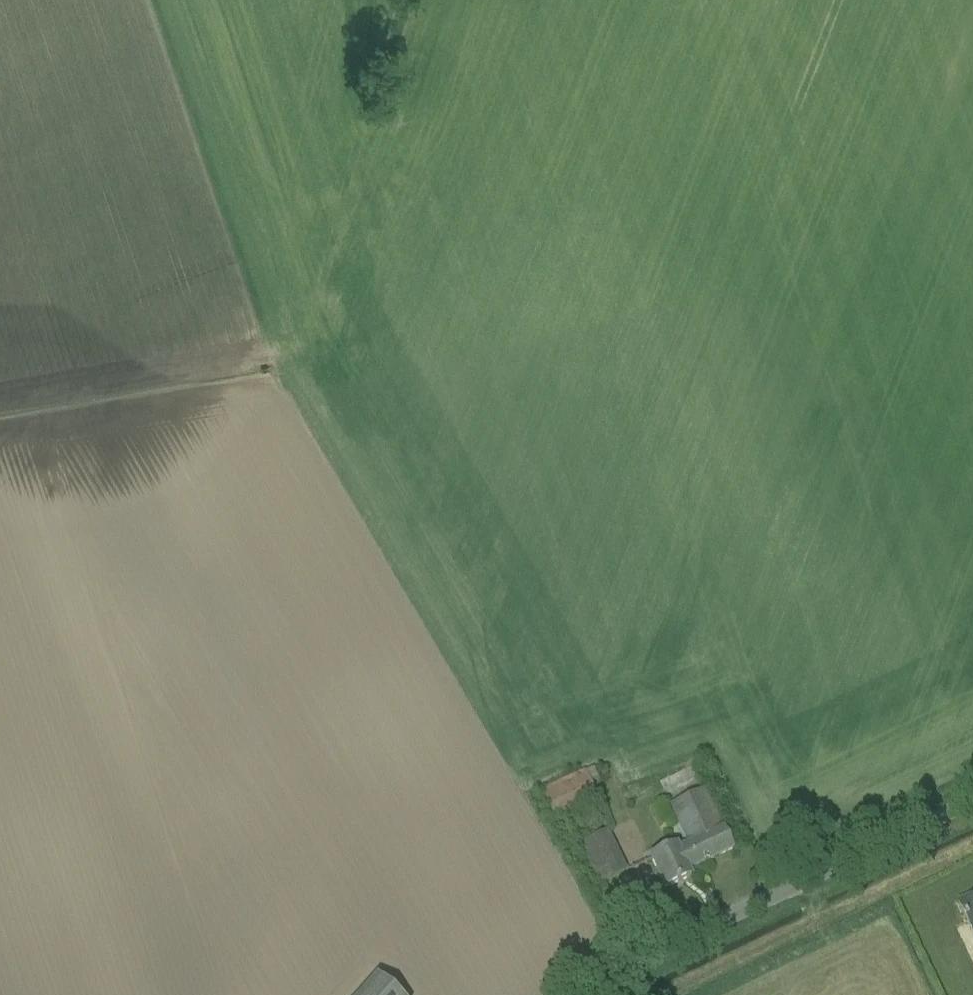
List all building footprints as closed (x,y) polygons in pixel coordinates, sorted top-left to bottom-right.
[(598,798),(592,786),(599,782),(593,769),(586,773),(585,772),(541,792),(553,819),(598,798)] [(677,845),(649,857),(665,891),(691,879),(688,873),(734,851),(704,790),(669,806),(686,845),(679,849),(677,845)] [(600,884),(626,872),(607,832),(582,844),(600,884)] [(959,905),(972,933),(972,899),(959,905)] [(362,994),(396,994),(377,978),(362,994)]
